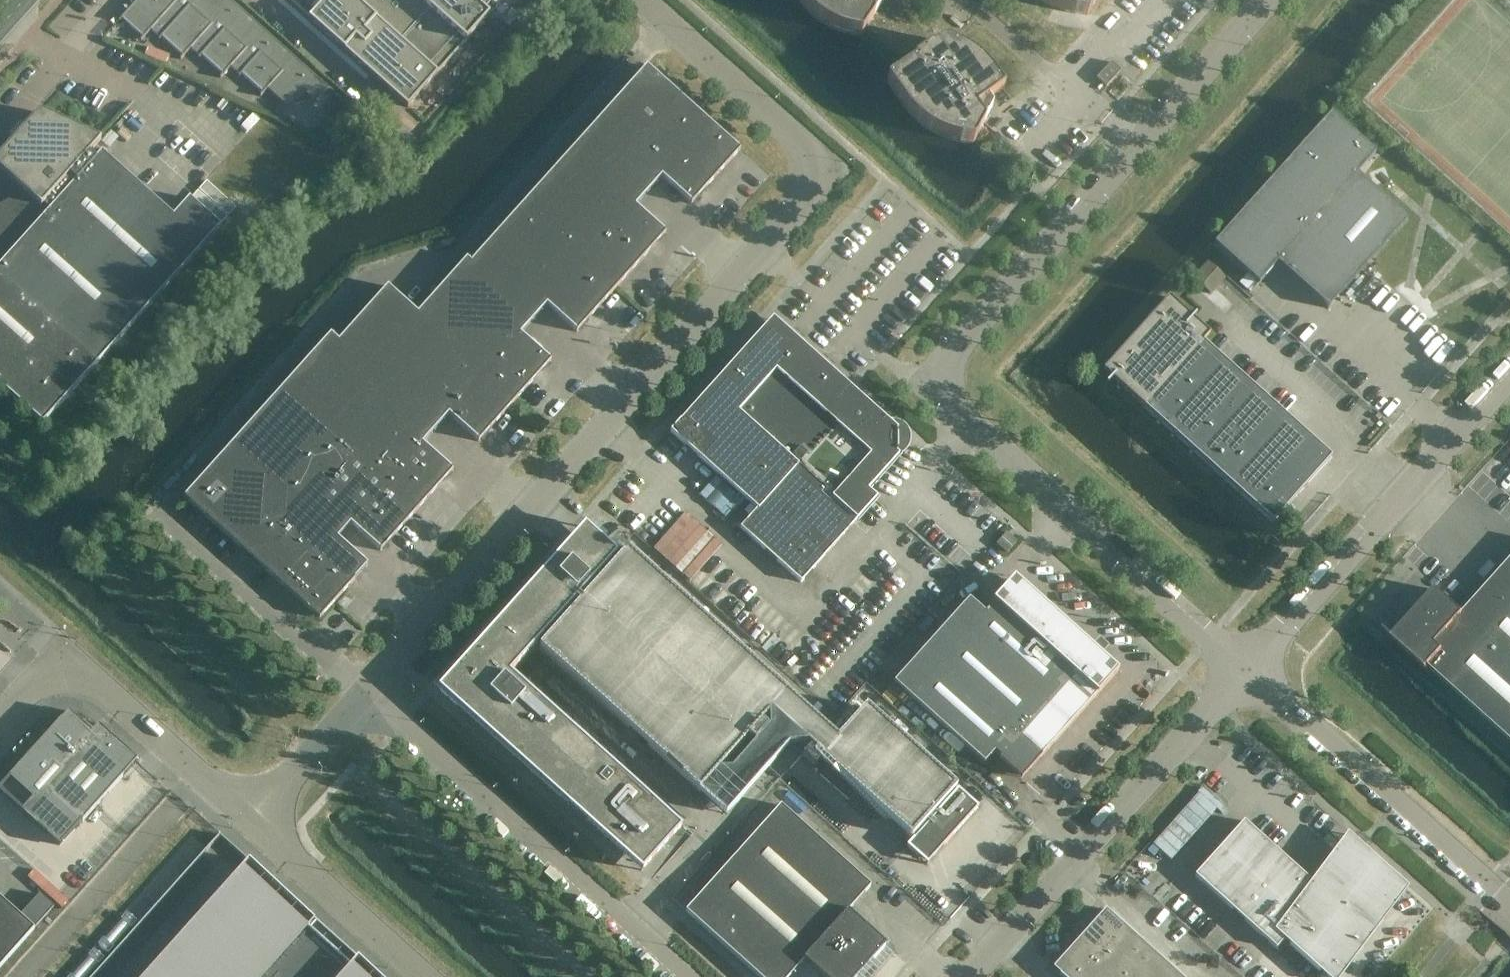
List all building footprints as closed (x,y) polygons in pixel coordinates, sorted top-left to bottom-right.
[(118,21),(119,22),(122,19),(142,37),(140,40),(141,41),(151,30),(159,38),(158,39),(159,40),(162,37),(182,56),(180,59),(181,60),(191,49),(199,56),(198,58),(199,59),(202,56),(222,74),(220,77),(221,78),(231,67),(239,75),(238,76),(239,77),(242,74),(262,92),(260,95),(261,96),(268,89),(290,109),(304,92),(316,103),(317,102),(316,102),(328,89),(329,88),(231,0),(137,0),(118,21)] [(309,19),(360,64),(365,58),(375,67),(369,73),(389,90),(408,107),(503,0),(325,0),(309,19)] [(801,1),(807,9),(813,14),(820,20),(828,25),(837,29),(845,31),(861,35),(876,11),(870,0),(800,0),(801,1)] [(1095,0),(1040,0),(1047,4),(1053,8),(1059,10),(1079,15),(1087,15),(1095,0)] [(942,41),(903,69),(887,80),(905,106),(912,115),(919,121),(925,126),(934,132),(943,136),(952,138),(967,141),(973,142),(987,117),(979,106),(1003,89),(994,76),(990,70),(984,64),(976,57),(964,49),(953,44),(942,41)] [(1109,60),(1095,77),(1106,87),(1121,70),(1109,60)] [(647,66),(585,134),(649,191),(661,177),(691,204),(740,149),(647,66)] [(98,139),(40,112),(6,149),(35,175),(22,190),(11,199),(0,205),(0,384),(43,423),(221,226),(189,198),(173,216),(101,152),(95,147),(101,140),(98,139)] [(1277,263),(1328,308),(1407,219),(1357,174),(1376,153),(1361,140),(1359,142),(1331,117),(1218,244),(1246,268),(1244,270),(1259,284),(1277,263)] [(649,191),(585,134),(524,203),(617,286),(666,232),(636,205),(649,191)] [(617,286),(524,203),(471,261),(467,258),(465,259),(532,321),(547,305),(577,332),(617,286)] [(1194,275),(1213,289),(1226,272),(1208,258),(1194,275)] [(532,321),(465,259),(418,313),(388,285),(386,287),(512,403),(551,360),(521,333),(532,321)] [(512,403),(386,287),(338,340),(331,333),(328,336),(433,432),(448,414),(478,441),(512,403)] [(1272,523),(1331,457),(1186,327),(1196,316),(1194,315),(1191,318),(1168,297),(1102,370),(1272,523)] [(886,458),(896,446),(895,428),(780,325),(766,326),(680,421),(679,420),(669,431),(756,509),(739,528),(800,582),(858,518),(857,518),(875,497),(866,488),(890,462),(886,458)] [(433,432),(328,336),(278,391),(414,513),(453,470),(423,443),(433,432)] [(414,513),(278,391),(229,446),(297,506),(365,568),(368,564),(338,537),(350,524),(380,551),(414,513)] [(297,506),(229,446),(184,497),(251,557),(297,506)] [(365,568),(297,506),(251,557),(320,619),(365,568)] [(688,509),(654,545),(690,578),(723,542),(688,509)] [(617,554),(585,525),(438,689),(642,872),(682,827),(510,674),(617,554)] [(1017,541),(1010,535),(1007,532),(997,543),(1007,553),(1017,541)] [(1392,639),(1427,670),(1429,667),(1509,739),(1509,560),(1463,613),(1436,590),(1392,639)] [(969,599),(894,682),(984,763),(994,752),(1021,776),(1039,756),(1040,758),(1118,671),(1101,655),(1099,657),(1014,580),(985,613),(969,599)] [(12,651),(0,640),(0,665),(12,651)] [(69,711),(16,770),(78,826),(137,760),(99,725),(93,732),(69,711)] [(1176,859),(1223,800),(1202,783),(1155,842),(1176,859)] [(958,789),(907,846),(927,865),(978,808),(958,789)] [(759,976),(789,976),(804,960),(823,976),(874,976),(895,954),(848,912),(871,886),(781,805),(685,911),(759,976)] [(1244,821),(1195,876),(1276,948),(1285,939),(1327,976),(1341,976),(1411,891),(1351,837),(1311,881),(1244,821)] [(242,868),(145,976),(364,976),(242,868)] [(0,898),(0,967),(35,928),(0,898)] [(1105,909),(1079,938),(1101,958),(1128,928),(1113,915),(1112,915),(1105,909)] [(1128,928),(1101,958),(1122,976),(1123,976),(1149,948),(1142,942),(1143,942),(1128,928)] [(1079,938),(1053,968),(1060,974),(1059,974),(1063,976),(1084,976),(1101,958),(1079,938)] [(1149,948),(1123,976),(1161,976),(1170,967),(1155,953),(1155,954),(1149,948)] [(1101,958),(1084,976),(1122,976),(1101,958)] [(1170,967),(1161,976),(1182,976),(1170,967)]
